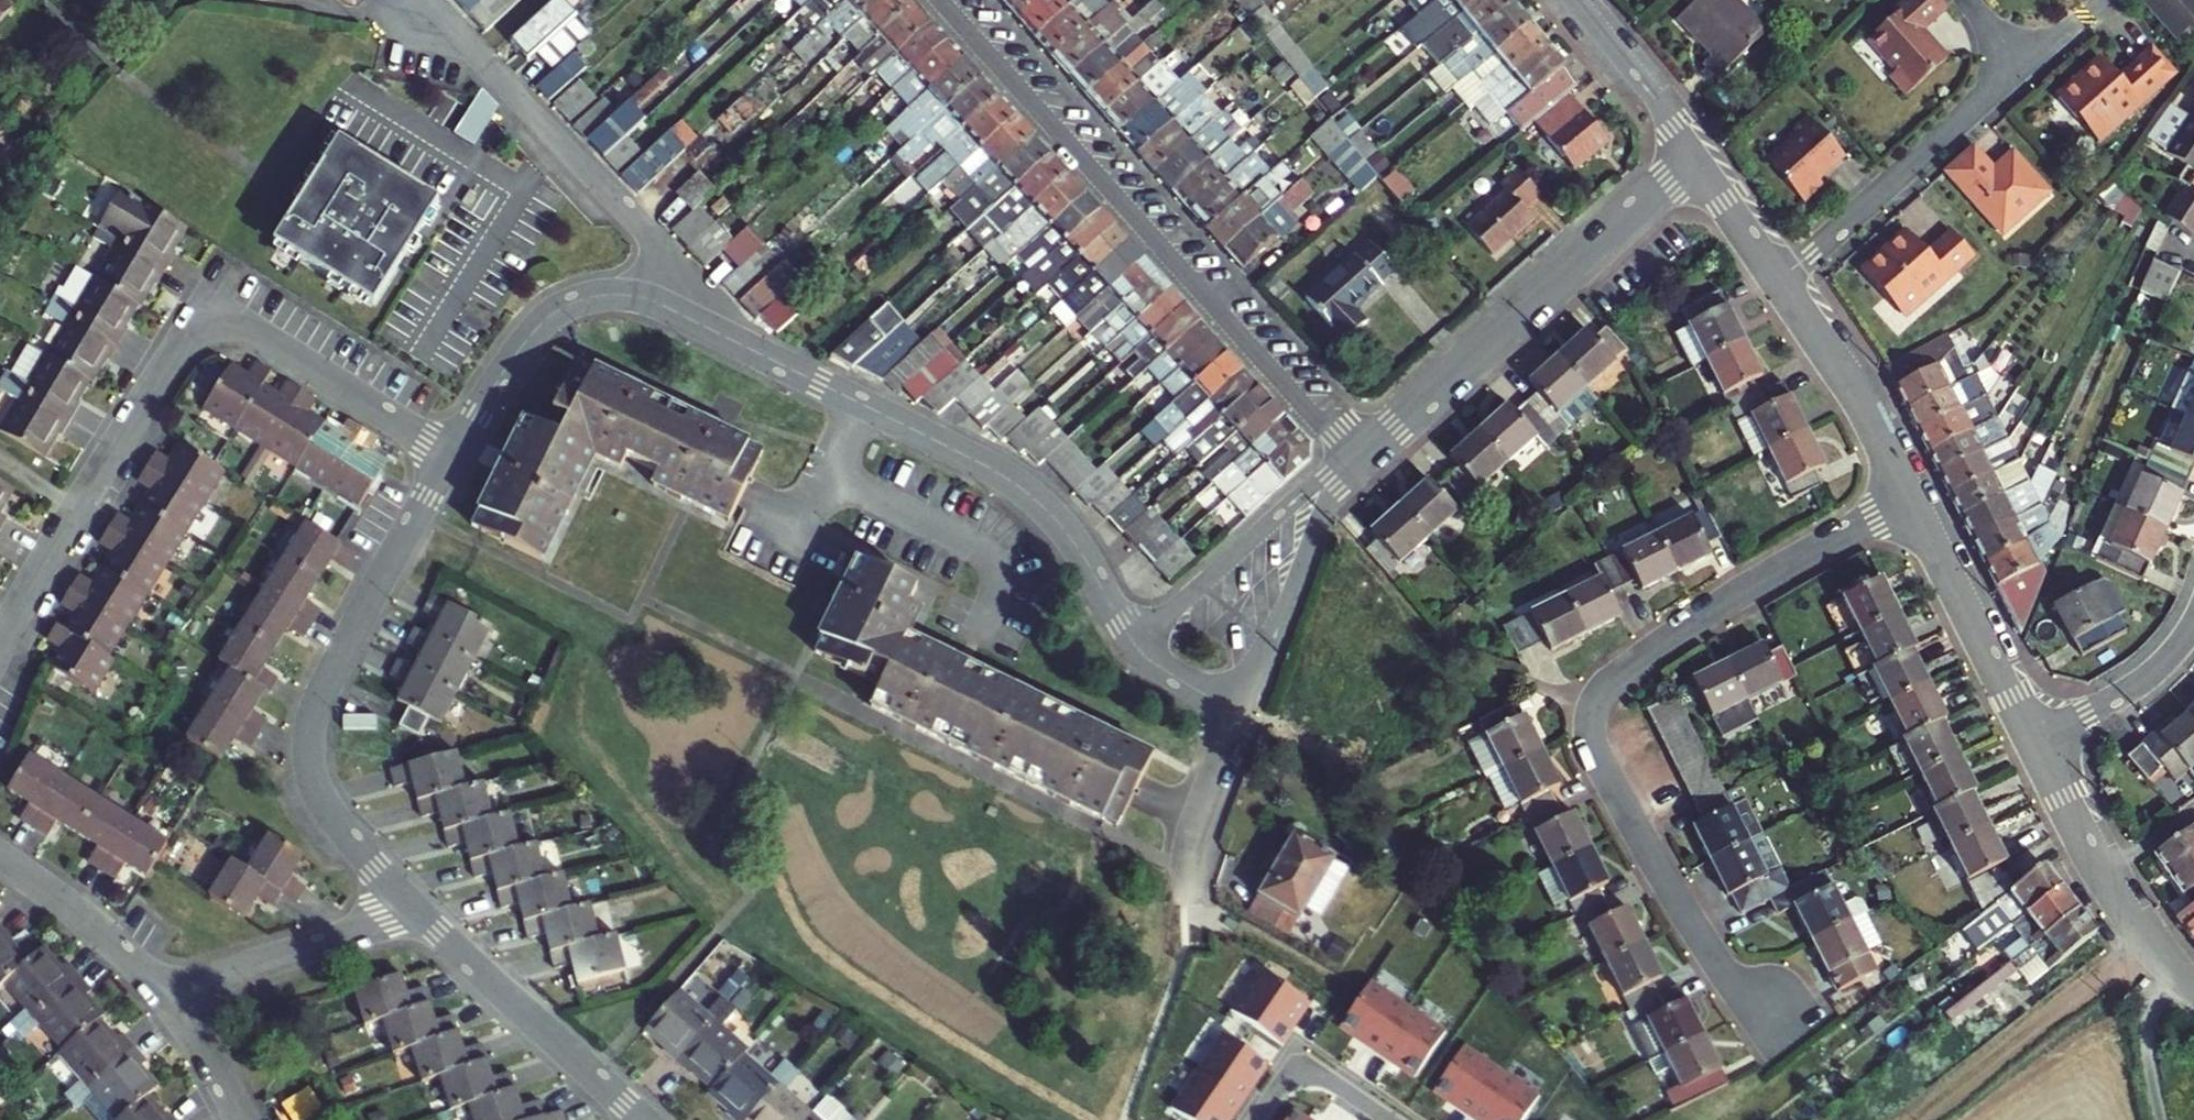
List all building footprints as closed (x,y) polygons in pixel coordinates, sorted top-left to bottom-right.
[(13,11),(2,0),(0,0),(0,23),(13,11)] [(473,15),(490,0),(460,0),(473,15)] [(473,15),(490,33),(516,9),(526,0),(490,0),(473,15)] [(883,0),(846,0),(827,18),(809,34),(790,51),(804,66),(829,43),(824,37),(835,27),(843,36),(883,0)] [(801,8),(810,0),(792,0),(801,8)] [(801,8),(809,15),(799,24),(809,34),(827,18),(846,0),(810,0),(801,8)] [(914,5),(910,0),(883,0),(843,36),(845,38),(859,54),(914,5)] [(1017,20),(1038,0),(1000,0),(999,0),(1017,20)] [(1077,0),(1038,0),(1017,20),(1034,39),(1077,0)] [(1051,58),(1108,7),(1101,0),(1077,0),(1034,39),(1051,58)] [(1246,18),(1262,5),(1259,0),(1232,0),(1246,18)] [(1416,16),(1397,31),(1414,52),(1420,48),(1478,0),(1435,0),(1416,16)] [(1416,16),(1435,0),(1403,0),(1416,16)] [(1509,0),(1478,0),(1420,48),(1436,68),(1513,5),(1509,0)] [(1703,53),(1693,61),(1713,83),(1762,39),(1726,0),(1698,0),(1674,22),(1703,53)] [(1944,0),(1911,0),(1904,7),(1906,9),(1872,42),(1903,74),(1898,79),(1916,98),(1958,59),(1931,31),(1953,10),(1944,0)] [(2177,35),(2193,19),(2193,0),(2144,0),(2177,35)] [(1068,77),(1085,96),(1142,46),(1133,36),(1160,11),(1152,2),(1130,22),(1125,26),(1068,77)] [(1051,58),(1068,77),(1125,26),(1116,17),(1121,13),(1112,3),(1108,7),(1051,58)] [(876,72),(931,23),(914,5),(859,54),(853,60),(869,78),(876,72)] [(1519,13),(1513,5),(1436,68),(1428,75),(1445,95),(1452,89),(1530,26),(1519,13)] [(1264,36),(1277,26),(1262,7),(1249,18),(1264,36)] [(790,19),(797,26),(799,24),(809,15),(801,8),(790,19)] [(599,25),(587,12),(543,53),(555,66),(599,25)] [(1116,17),(1125,26),(1130,22),(1121,13),(1116,17)] [(876,72),(892,90),(947,41),(931,23),(876,72)] [(1547,46),(1530,26),(1452,89),(1469,110),(1473,106),(1547,46)] [(1280,59),(1293,48),(1277,27),(1264,38),(1280,59)] [(1142,46),(1148,52),(1163,38),(1158,32),(1142,46)] [(908,109),(963,59),(947,41),(892,90),(908,109)] [(1103,116),(1159,65),(1148,52),(1142,46),(1085,96),(1103,116)] [(1547,46),(1473,106),(1489,126),(1505,113),(1520,132),(1532,122),(1566,94),(1578,84),(1547,46)] [(2105,57),(2063,97),(2103,142),(2178,71),(2156,47),(2124,77),(2105,57)] [(1296,79),(1309,69),(1293,48),(1280,59),(1296,79)] [(1182,60),(1174,51),(1159,65),(1103,116),(1120,135),(1176,84),(1167,74),(1182,60)] [(910,143),(981,79),(963,59),(908,109),(884,130),(891,138),(899,130),(910,143)] [(569,65),(544,88),(555,100),(580,77),(569,65)] [(1313,100),(1326,89),(1309,69),(1296,79),(1313,100)] [(1205,93),(1188,74),(1176,84),(1120,135),(1137,154),(1205,93)] [(941,150),(998,98),(981,79),(910,143),(902,150),(899,153),(908,163),(933,141),(941,150)] [(561,105),(579,124),(605,99),(587,80),(561,105)] [(1205,93),(1137,154),(1154,173),(1223,111),(1227,108),(1210,89),(1205,93)] [(498,107),(481,91),(454,133),(473,146),(498,107)] [(654,101),(647,92),(625,114),(596,142),(615,160),(636,140),(650,126),(639,114),(654,101)] [(1566,94),(1532,122),(1572,170),(1606,142),(1566,94)] [(915,182),(928,196),(937,187),(959,168),(1015,117),(998,98),(941,150),(950,160),(937,171),(933,166),(915,182)] [(582,125),(596,142),(625,114),(611,99),(582,125)] [(2186,187),(2166,216),(2193,237),(2193,236),(2193,111),(2190,117),(2171,105),(2146,138),(2187,167),(2177,182),(2186,187)] [(1172,192),(1228,141),(1219,131),(1232,120),(1223,111),(1154,173),(1172,192)] [(964,175),(943,194),(955,206),(1033,136),(1015,117),(959,168),(964,175)] [(1852,156),(1817,119),(1802,133),(1804,147),(1797,147),(1780,163),(1797,181),(1794,184),(1815,206),(1834,188),(1826,180),(1832,174),(1839,175),(1841,167),(1852,156)] [(1311,136),(1328,156),(1346,140),(1329,120),(1311,136)] [(891,138),(902,150),(910,143),(899,130),(891,138)] [(1347,141),(1363,162),(1375,152),(1358,132),(1347,141)] [(955,206),(949,212),(966,231),(1050,156),(1033,136),(955,206)] [(438,202),(338,140),(273,244),(373,306),(438,202)] [(636,140),(615,160),(626,172),(647,152),(636,140)] [(1327,157),(1345,177),(1363,161),(1347,141),(1346,140),(1328,156),(1327,157)] [(1237,152),(1228,141),(1172,192),(1189,212),(1252,155),(1255,152),(1247,143),(1237,152)] [(648,196),(685,161),(668,142),(631,178),(648,196)] [(1978,146),(1949,173),(1999,229),(2025,206),(2031,212),(2052,194),(2016,153),(1995,172),(1987,162),(1990,160),(1978,146)] [(888,162),(906,182),(916,172),(908,163),(899,153),(888,162)] [(1261,164),(1252,155),(1189,212),(1206,231),(1263,180),(1254,170),(1261,164)] [(1068,175),(1050,156),(966,231),(983,250),(984,250),(987,247),(986,246),(1009,225),(1011,226),(1068,175)] [(1345,177),(1359,193),(1376,177),(1363,162),(1363,161),(1345,177)] [(1290,173),(1282,163),(1269,174),(1263,180),(1206,231),(1223,250),(1280,199),(1272,190),(1290,173)] [(1254,170),(1263,180),(1269,174),(1261,164),(1254,170)] [(937,187),(943,194),(964,175),(959,168),(937,187)] [(1466,229),(1490,256),(1532,219),(1522,209),(1538,194),(1516,170),(1500,184),(1508,192),(1466,229)] [(1400,205),(1412,195),(1394,172),(1381,183),(1400,205)] [(686,194),(702,211),(706,207),(724,190),(707,173),(686,194)] [(1017,256),(1085,195),(1068,175),(1011,226),(1009,225),(986,246),(987,247),(984,250),(1002,270),(1017,256)] [(1280,199),(1223,250),(1241,270),(1293,224),(1284,213),(1297,202),(1300,205),(1313,194),(1301,181),(1280,199)] [(2120,188),(2114,183),(2100,197),(2107,204),(2120,188)] [(166,214),(150,203),(125,188),(101,226),(171,270),(181,253),(179,251),(175,249),(188,228),(166,214)] [(2128,195),(2120,188),(2107,204),(2114,211),(2128,195)] [(1085,195),(1017,256),(1026,265),(1027,264),(1033,270),(1099,210),(1085,195)] [(2128,195),(2114,211),(2125,217),(2136,201),(2128,195)] [(2144,207),(2136,201),(2125,217),(2122,222),(2132,228),(2144,207)] [(1284,213),(1293,224),(1304,214),(1298,207),(1300,205),(1297,202),(1284,213)] [(698,250),(724,225),(706,207),(702,211),(681,231),(698,250)] [(1113,226),(1099,210),(1033,270),(1021,280),(1036,296),(1046,287),(1113,226)] [(2157,254),(2169,228),(2159,223),(2146,249),(2157,254)] [(743,245),(724,225),(698,250),(696,252),(715,272),(733,255),(743,245)] [(111,261),(101,277),(139,301),(141,302),(142,303),(155,281),(159,283),(162,285),(171,270),(101,226),(96,234),(116,246),(108,260),(111,261)] [(1046,287),(1061,303),(1128,242),(1113,226),(1046,287)] [(175,249),(179,251),(192,230),(188,228),(175,249)] [(743,245),(733,255),(748,270),(757,262),(775,244),(759,229),(743,245)] [(1912,232),(1867,274),(1905,316),(1941,283),(1947,289),(1981,258),(1956,232),(1933,254),(1912,232)] [(1050,312),(1064,328),(1075,319),(1142,258),(1128,242),(1061,303),(1050,312)] [(775,244),(757,262),(748,270),(733,285),(743,295),(785,254),(775,244)] [(1350,256),(1300,300),(1339,345),(1362,326),(1351,314),(1382,287),(1380,286),(1396,272),(1373,245),(1355,261),(1350,256)] [(1075,319),(1089,334),(1103,322),(1156,274),(1142,258),(1075,319)] [(111,261),(108,260),(98,276),(99,276),(101,277),(111,261)] [(2182,273),(2154,260),(2140,290),(2167,302),(2182,273)] [(758,317),(797,281),(784,266),(745,304),(758,317)] [(95,274),(86,290),(89,292),(99,276),(98,276),(95,274)] [(1110,329),(1097,341),(1105,349),(1119,337),(1171,290),(1156,274),(1103,322),(1110,329)] [(58,292),(53,300),(121,341),(131,325),(129,323),(126,322),(139,301),(101,277),(99,276),(89,292),(86,290),(77,304),(58,292)] [(146,305),(159,283),(155,281),(142,303),(146,305)] [(1912,322),(1947,289),(1941,283),(1905,316),(1912,322)] [(1185,306),(1171,290),(1119,337),(1124,343),(1111,356),(1119,365),(1131,354),(1185,306)] [(1742,341),(1718,292),(1679,311),(1686,325),(1673,332),(1690,367),(1704,360),(1742,341)] [(63,334),(52,351),(90,374),(92,376),(106,354),(108,356),(111,357),(121,341),(53,300),(48,308),(67,320),(60,332),(63,334)] [(126,322),(129,323),(141,302),(139,301),(126,322)] [(859,365),(887,339),(898,330),(904,324),(885,304),(869,320),(837,350),(855,369),(859,365)] [(1200,322),(1185,306),(1131,354),(1138,361),(1124,374),(1132,383),(1146,370),(1200,322)] [(1160,385),(1214,338),(1200,322),(1146,370),(1160,385)] [(1626,351),(1604,327),(1592,338),(1587,332),(1558,358),(1585,388),(1626,351)] [(898,330),(887,339),(859,365),(887,379),(917,351),(898,330)] [(63,334),(60,332),(49,349),(52,351),(63,334)] [(1963,370),(1970,366),(1953,333),(1946,336),(1963,370)] [(934,335),(917,351),(887,379),(900,394),(907,388),(948,349),(934,335)] [(1963,370),(1946,336),(1884,368),(1905,410),(1974,376),(1977,374),(1973,367),(1972,365),(1970,366),(1963,370)] [(1105,349),(1111,356),(1124,343),(1119,337),(1105,349)] [(1160,385),(1175,401),(1228,354),(1214,338),(1160,385)] [(1760,376),(1742,341),(1704,360),(1728,409),(1757,394),(1750,381),(1760,376)] [(954,343),(948,349),(907,388),(921,403),(926,398),(961,367),(969,359),(954,343)] [(45,347),(34,364),(37,366),(48,348),(45,347)] [(7,366),(3,374),(71,417),(81,400),(79,399),(76,397),(90,374),(52,351),(49,349),(48,348),(37,366),(34,364),(26,378),(7,366)] [(95,377),(108,356),(106,354),(92,376),(93,376),(95,377)] [(1242,370),(1228,354),(1175,401),(1153,420),(1168,436),(1242,370)] [(475,518),(546,555),(601,451),(626,464),(631,454),(646,462),(662,470),(657,481),(730,519),(748,485),(767,449),(739,435),(678,402),(601,362),(600,364),(585,356),(551,422),(531,412),(513,446),(504,464),(475,518)] [(1973,367),(1977,374),(1990,367),(1982,356),(1973,367)] [(1585,388),(1558,358),(1528,384),(1536,393),(1525,403),(1555,437),(1596,400),(1585,388)] [(235,430),(262,386),(271,373),(257,364),(248,377),(230,366),(203,410),(207,413),(234,430),(235,430)] [(961,367),(926,398),(941,414),(950,405),(976,382),(961,367)] [(1998,379),(1990,367),(1977,374),(1974,376),(1984,397),(1998,379)] [(1161,442),(1176,458),(1185,450),(1256,385),(1242,370),(1168,436),(1161,442)] [(0,425),(0,426),(42,451),(56,428),(59,430),(62,432),(71,417),(3,374),(0,378),(0,385),(15,394),(7,406),(10,408),(0,425)] [(76,397),(79,399),(93,376),(92,376),(90,374),(76,397)] [(2188,374),(2186,379),(2193,382),(2193,377),(2188,374)] [(1974,376),(1905,410),(1916,431),(1984,397),(1974,376)] [(2186,379),(2172,409),(2188,416),(2193,419),(2193,382),(2186,379)] [(991,398),(976,382),(950,405),(966,421),(991,398)] [(265,449),(301,391),(287,383),(279,396),(262,386),(235,430),(259,445),(265,449)] [(1805,431),(1781,383),(1757,394),(1728,409),(1753,458),(1767,451),(1805,431)] [(1185,450),(1199,466),(1221,446),(1271,402),(1256,385),(1185,450)] [(295,468),(323,424),(306,413),(314,400),(301,391),(265,449),(270,453),(295,468)] [(1984,397),(1916,431),(1927,453),(1995,418),(1984,397)] [(982,436),(987,431),(1006,414),(991,398),(966,421),(982,436)] [(1212,483),(1285,417),(1271,402),(1221,446),(1227,453),(1202,476),(1210,484),(1212,483)] [(1555,437),(1525,403),(1513,413),(1506,405),(1477,431),(1506,463),(1535,437),(1544,447),(1555,437)] [(10,408),(7,406),(0,418),(0,425),(10,408)] [(1006,414),(987,431),(1001,446),(1009,439),(1025,424),(1011,409),(1006,414)] [(234,430),(207,413),(198,426),(225,443),(234,430)] [(2188,416),(2172,452),(2157,445),(2150,460),(2188,478),(2193,464),(2193,419),(2188,416)] [(1212,483),(1226,499),(1299,433),(1285,417),(1212,483)] [(1009,439),(1024,455),(1028,453),(1047,434),(1032,418),(1025,424),(1009,439)] [(1995,418),(1927,453),(1938,474),(2006,440),(1995,418)] [(1140,433),(1154,449),(1161,442),(1168,436),(1153,420),(1140,433)] [(326,487),(362,430),(348,421),(340,435),(323,424),(295,468),(326,487)] [(42,451),(46,453),(59,430),(56,428),(42,451)] [(1047,434),(1028,453),(1042,467),(1048,462),(1068,443),(1054,428),(1047,434)] [(326,487),(357,507),(385,463),(367,452),(376,438),(362,430),(326,487)] [(1506,463),(1477,431),(1448,457),(1457,467),(1446,478),(1467,501),(1479,491),(1477,489),(1506,463)] [(1823,466),(1805,431),(1767,451),(1791,500),(1820,485),(1813,471),(1823,466)] [(1299,433),(1226,499),(1245,519),(1309,462),(1309,444),(1299,433)] [(2006,440),(1938,474),(1948,496),(2017,461),(2006,440)] [(1071,441),(1068,443),(1048,462),(1062,477),(1085,456),(1071,441)] [(179,445),(168,463),(154,455),(146,468),(203,504),(223,473),(179,445)] [(244,482),(265,449),(259,445),(238,478),(244,482)] [(250,486),(270,453),(265,449),(244,482),(250,486)] [(1100,472),(1085,456),(1062,477),(1077,492),(1100,472)] [(2188,478),(2150,460),(2143,475),(2127,511),(2166,529),(2188,478)] [(2017,461),(1948,496),(1959,517),(2027,483),(2017,461)] [(2056,472),(2039,464),(2030,481),(2027,483),(2039,506),(2056,472)] [(1100,472),(1077,492),(1090,506),(1114,484),(1119,480),(1106,465),(1100,472)] [(146,468),(137,482),(151,490),(140,508),(184,535),(203,504),(146,468)] [(12,485),(0,478),(0,505),(12,485)] [(1467,501),(1446,478),(1434,488),(1427,480),(1398,506),(1427,538),(1467,501)] [(2039,506),(2027,483),(1959,517),(1971,540),(2039,506)] [(1114,484),(1090,506),(1105,521),(1108,519),(1129,500),(1114,484)] [(2,508),(15,487),(12,485),(0,505),(0,507),(2,508)] [(1131,498),(1129,500),(1108,519),(1122,536),(1124,534),(1146,514),(1131,498)] [(306,524),(273,503),(268,511),(301,531),(306,524)] [(2166,529),(2127,511),(2115,505),(2091,557),(2142,580),(2166,529)] [(1427,538),(1398,506),(1369,532),(1376,540),(1364,551),(1386,575),(1427,538)] [(1971,540),(1994,588),(2038,562),(2061,537),(2053,530),(2048,523),(2039,506),(1971,540)] [(9,513),(2,508),(0,507),(0,528),(9,513)] [(184,535),(140,508),(129,525),(116,516),(107,530),(165,566),(184,535)] [(1719,538),(1705,509),(1655,534),(1675,573),(1710,555),(1705,545),(1719,538)] [(2061,537),(2063,539),(2067,512),(2055,510),(2053,530),(2061,537)] [(1146,514),(1124,534),(1139,550),(1164,528),(1149,512),(1146,514)] [(301,531),(284,559),(317,580),(330,560),(346,570),(355,555),(335,543),(306,524),(301,531)] [(1139,550),(1157,570),(1179,545),(1164,528),(1139,550)] [(165,566),(107,530),(99,543),(112,552),(101,569),(146,597),(165,566)] [(1675,573),(1655,534),(1607,558),(1621,587),(1635,580),(1640,590),(1675,573)] [(1179,545),(1157,570),(1168,582),(1193,560),(1179,545)] [(1621,587),(1607,558),(1593,565),(1600,578),(1564,595),(1584,634),(1619,617),(1608,594),(1621,587)] [(262,593),(311,624),(320,611),(304,601),(317,580),(284,559),(262,593)] [(1113,834),(1150,764),(908,636),(921,610),(910,604),(917,589),(861,560),(820,637),(823,638),(816,651),(881,685),(870,705),(1113,834)] [(2038,562),(1994,588),(2018,636),(2043,573),(2038,562)] [(91,586),(77,577),(69,591),(126,627),(146,597),(101,569),(91,586)] [(1897,614),(1880,579),(1841,598),(1852,621),(1858,633),(1897,614)] [(2100,580),(2053,606),(2080,656),(2124,633),(2115,616),(2124,611),(2107,583),(2100,580)] [(126,627),(69,591),(60,604),(74,613),(63,630),(107,658),(126,627)] [(240,627),(274,649),(287,628),(303,638),(311,624),(262,593),(240,627)] [(1584,634),(1564,595),(1501,627),(1515,656),(1544,642),(1549,652),(1584,634)] [(1852,621),(1841,598),(1824,607),(1835,629),(1852,621)] [(474,661),(490,630),(430,599),(422,615),(438,623),(430,638),(474,661)] [(1914,648),(1897,614),(1858,633),(1863,641),(1876,668),(1910,651),(1914,648)] [(107,658),(63,630),(55,625),(46,640),(60,649),(48,667),(93,694),(113,662),(107,658)] [(230,670),(263,691),(267,694),(276,679),(261,669),(274,649),(240,627),(218,663),(230,670)] [(422,654),(414,670),(458,692),(474,661),(430,638),(414,630),(406,645),(422,654)] [(1876,668),(1863,641),(1842,652),(1855,678),(1871,670),(1876,668)] [(1795,676),(1781,647),(1766,654),(1761,645),(1726,662),(1746,701),(1795,676)] [(1927,685),(1910,651),(1876,668),(1871,670),(1885,697),(1888,704),(1927,685)] [(458,692),(414,670),(397,661),(389,678),(405,686),(397,702),(408,708),(428,718),(441,725),(458,692)] [(1746,701),(1726,662),(1691,680),(1718,733),(1753,716),(1746,701)] [(208,704),(257,735),(266,722),(250,712),(263,691),(230,670),(208,704)] [(1885,697),(1871,670),(1855,678),(1869,705),(1885,697)] [(1944,719),(1927,685),(1888,704),(1906,739),(1940,722),(1944,719)] [(1674,695),(1646,710),(1653,724),(1682,710),(1674,695)] [(208,704),(186,739),(219,760),(233,739),(249,749),(257,735),(208,704)] [(1540,751),(1523,716),(1513,721),(1505,706),(1477,721),(1484,735),(1501,770),(1540,751)] [(408,708),(398,727),(418,738),(428,718),(408,708)] [(1682,710),(1653,724),(1660,738),(1689,724),(1682,710)] [(2174,782),(2187,771),(2193,779),(2193,720),(2188,713),(2174,725),(2160,738),(2155,732),(2141,744),(2161,768),(2165,773),(2174,782)] [(2174,725),(2170,720),(2155,732),(2160,738),(2174,725)] [(1957,756),(1940,722),(1906,739),(1901,741),(1915,768),(1919,775),(1957,756)] [(1689,724),(1660,738),(1667,752),(1696,738),(1689,724)] [(1501,770),(1484,735),(1466,744),(1483,779),(1487,778),(1501,770)] [(1696,738),(1667,752),(1674,766),(1703,752),(1696,738)] [(1915,768),(1901,741),(1885,749),(1899,776),(1915,768)] [(2161,768),(2141,744),(2127,757),(2147,780),(2161,768)] [(1558,786),(1540,751),(1501,770),(1487,778),(1503,810),(1518,803),(1526,819),(1555,804),(1548,791),(1558,786)] [(1703,752),(1674,766),(1681,780),(1709,765),(1703,752)] [(413,785),(417,801),(465,791),(457,754),(448,756),(389,769),(394,789),(413,785)] [(1974,790),(1957,756),(1919,775),(1936,810),(1970,793),(1974,790)] [(63,780),(28,758),(7,791),(28,804),(18,820),(32,829),(63,780)] [(1709,765),(1681,780),(1688,794),(1716,779),(1709,765)] [(2165,773),(2161,768),(2147,780),(2151,785),(2165,773)] [(1716,779),(1688,794),(1695,808),(1723,793),(1716,779)] [(97,801),(63,780),(32,829),(46,838),(56,822),(76,835),(97,801)] [(1761,835),(1737,786),(1723,793),(1695,808),(1702,821),(1692,826),(1709,861),(1761,835)] [(443,836),(493,824),(482,787),(465,791),(417,801),(421,822),(439,818),(443,836)] [(1987,827),(1970,793),(1936,810),(1931,812),(1949,846),(1987,827)] [(131,823),(97,801),(76,835),(97,847),(87,863),(100,872),(131,823)] [(1589,848),(1571,813),(1561,818),(1555,804),(1526,819),(1550,867),(1589,848)] [(512,820),(493,824),(443,836),(448,857),(468,853),(471,865),(519,854),(512,820)] [(167,845),(131,823),(100,872),(114,881),(124,865),(146,878),(167,845)] [(2152,854),(2189,907),(2193,903),(2193,824),(2152,854)] [(2017,887),(1987,827),(1949,846),(1982,914),(2017,887)] [(1323,898),(1345,863),(1292,830),(1252,894),(1291,919),(1303,899),(1317,908),(1323,898)] [(1789,890),(1761,835),(1709,861),(1727,896),(1729,895),(1739,915),(1769,900),(1789,890)] [(246,872),(280,893),(296,903),(305,889),(289,879),(302,858),(269,837),(246,872)] [(1606,883),(1589,848),(1550,867),(1535,875),(1552,908),(1567,901),(1575,916),(1603,902),(1597,888),(1606,883)] [(496,894),(546,883),(538,849),(519,854),(471,865),(476,886),(494,882),(496,894)] [(231,862),(209,897),(242,918),(255,897),(271,907),(280,893),(246,872),(231,862)] [(1345,863),(1323,898),(1336,906),(1358,871),(1345,863)] [(2060,888),(2043,867),(2017,887),(1982,914),(1961,930),(1979,952),(2011,927),(2060,888)] [(1841,905),(1824,872),(1789,890),(1769,900),(1776,915),(1793,907),(1810,940),(1864,913),(1859,902),(1852,900),(1841,905)] [(520,910),(523,926),(573,915),(565,879),(546,883),(496,894),(501,915),(520,910)] [(2077,910),(2060,888),(2011,927),(2020,939),(2001,953),(2009,963),(2077,910)] [(1643,943),(1625,908),(1610,915),(1603,902),(1575,916),(1581,930),(1586,927),(1604,962),(1643,943)] [(2189,907),(2174,917),(2193,943),(2193,903),(2189,907)] [(573,915),(523,926),(528,945),(546,941),(549,956),(615,939),(608,907),(573,915)] [(2096,932),(2077,910),(2009,963),(1944,1014),(1970,1048),(2018,1010),(1998,985),(2016,970),(2028,985),(2096,932)] [(1880,945),(1864,913),(1810,940),(1836,992),(1875,973),(1865,952),(1880,945)] [(12,979),(28,964),(8,942),(13,938),(3,926),(0,929),(0,989),(12,979)] [(615,939),(549,956),(554,976),(573,971),(576,987),(624,977),(615,939)] [(1660,978),(1643,943),(1604,962),(1628,1011),(1657,996),(1650,983),(1660,978)] [(14,1022),(21,1029),(80,975),(67,960),(62,964),(47,947),(28,964),(12,979),(24,992),(20,996),(30,1007),(14,1022)] [(368,1018),(384,1012),(433,997),(428,982),(410,988),(404,967),(358,980),(368,1018)] [(1309,1005),(1262,973),(1234,1015),(1281,1047),(1291,1032),(1287,1029),(1305,1003),(1309,1006),(1309,1005)] [(58,1030),(67,1041),(98,1014),(103,1010),(87,992),(92,988),(80,975),(21,1029),(28,1037),(43,1024),(53,1035),(58,1030)] [(685,979),(651,1014),(669,1031),(664,1035),(680,1051),(735,995),(726,986),(713,1000),(699,987),(696,991),(685,979)] [(1350,1037),(1376,1054),(1407,1008),(1369,983),(1338,1028),(1339,1029),(1342,1025),(1353,1033),(1350,1037)] [(1701,1035),(1677,986),(1657,996),(1628,1011),(1635,1024),(1630,1027),(1647,1062),(1701,1035)] [(735,995),(680,1051),(693,1063),(697,1059),(717,1078),(750,1045),(736,1032),(740,1027),(728,1015),(742,1001),(735,995)] [(384,1012),(395,1047),(412,1042),(461,1026),(456,1012),(439,1017),(433,997),(384,1012)] [(1287,1029),(1291,1032),(1309,1006),(1305,1003),(1287,1029)] [(1407,1008),(1376,1054),(1401,1071),(1404,1067),(1415,1075),(1412,1079),(1413,1080),(1444,1034),(1407,1008)] [(98,1014),(67,1041),(63,1044),(73,1056),(70,1059),(80,1071),(64,1085),(71,1093),(132,1041),(119,1027),(114,1031),(98,1014)] [(1342,1025),(1339,1029),(1350,1037),(1353,1033),(1342,1025)] [(412,1042),(422,1076),(439,1070),(488,1054),(483,1040),(467,1045),(461,1026),(412,1042)] [(1195,1071),(1241,1103),(1258,1077),(1254,1074),(1262,1063),(1266,1066),(1267,1065),(1221,1034),(1195,1071)] [(1726,1084),(1701,1035),(1647,1062),(1654,1076),(1669,1068),(1678,1086),(1664,1093),(1674,1111),(1726,1084)] [(2179,1037),(2168,1043),(2174,1054),(2185,1048),(2179,1037)] [(105,1119),(107,1119),(143,1089),(155,1078),(137,1057),(142,1052),(132,1041),(71,1093),(78,1102),(85,1097),(105,1119)] [(750,1045),(717,1078),(714,1081),(732,1098),(728,1102),(745,1118),(799,1060),(789,1051),(777,1064),(766,1054),(763,1057),(750,1045)] [(1444,1101),(1470,1118),(1501,1072),(1463,1047),(1432,1093),(1433,1093),(1436,1089),(1447,1097),(1444,1101)] [(21,1082),(20,1081),(10,1065),(0,1053),(0,1098),(21,1082)] [(439,1070),(451,1104),(468,1098),(517,1083),(512,1070),(495,1076),(488,1054),(439,1070)] [(813,1107),(800,1095),(804,1091),(793,1080),(806,1066),(799,1060),(745,1118),(747,1119),(802,1119),(813,1107)] [(1266,1066),(1262,1063),(1254,1074),(1258,1077),(1266,1066)] [(1404,1067),(1401,1071),(1412,1079),(1415,1075),(1404,1067)] [(1241,1103),(1195,1071),(1169,1109),(1186,1119),(1229,1119),(1241,1103)] [(1470,1118),(1472,1119),(1523,1119),(1538,1098),(1501,1072),(1470,1118)] [(468,1098),(475,1119),(518,1119),(545,1111),(541,1098),(523,1104),(517,1083),(468,1098)] [(178,1118),(166,1103),(160,1108),(143,1089),(107,1119),(175,1119),(178,1118)] [(1436,1089),(1433,1093),(1444,1101),(1447,1097),(1436,1089)] [(518,1119),(568,1119),(563,1105),(545,1111),(518,1119)] [(828,1112),(824,1117),(813,1107),(802,1119),(837,1119),(828,1112)] [(1291,1115),(1293,1111),(1292,1110),(1286,1119),(1298,1119),(1291,1115)] [(1293,1111),(1291,1115),(1298,1119),(1303,1119),(1304,1119),(1293,1111)]
